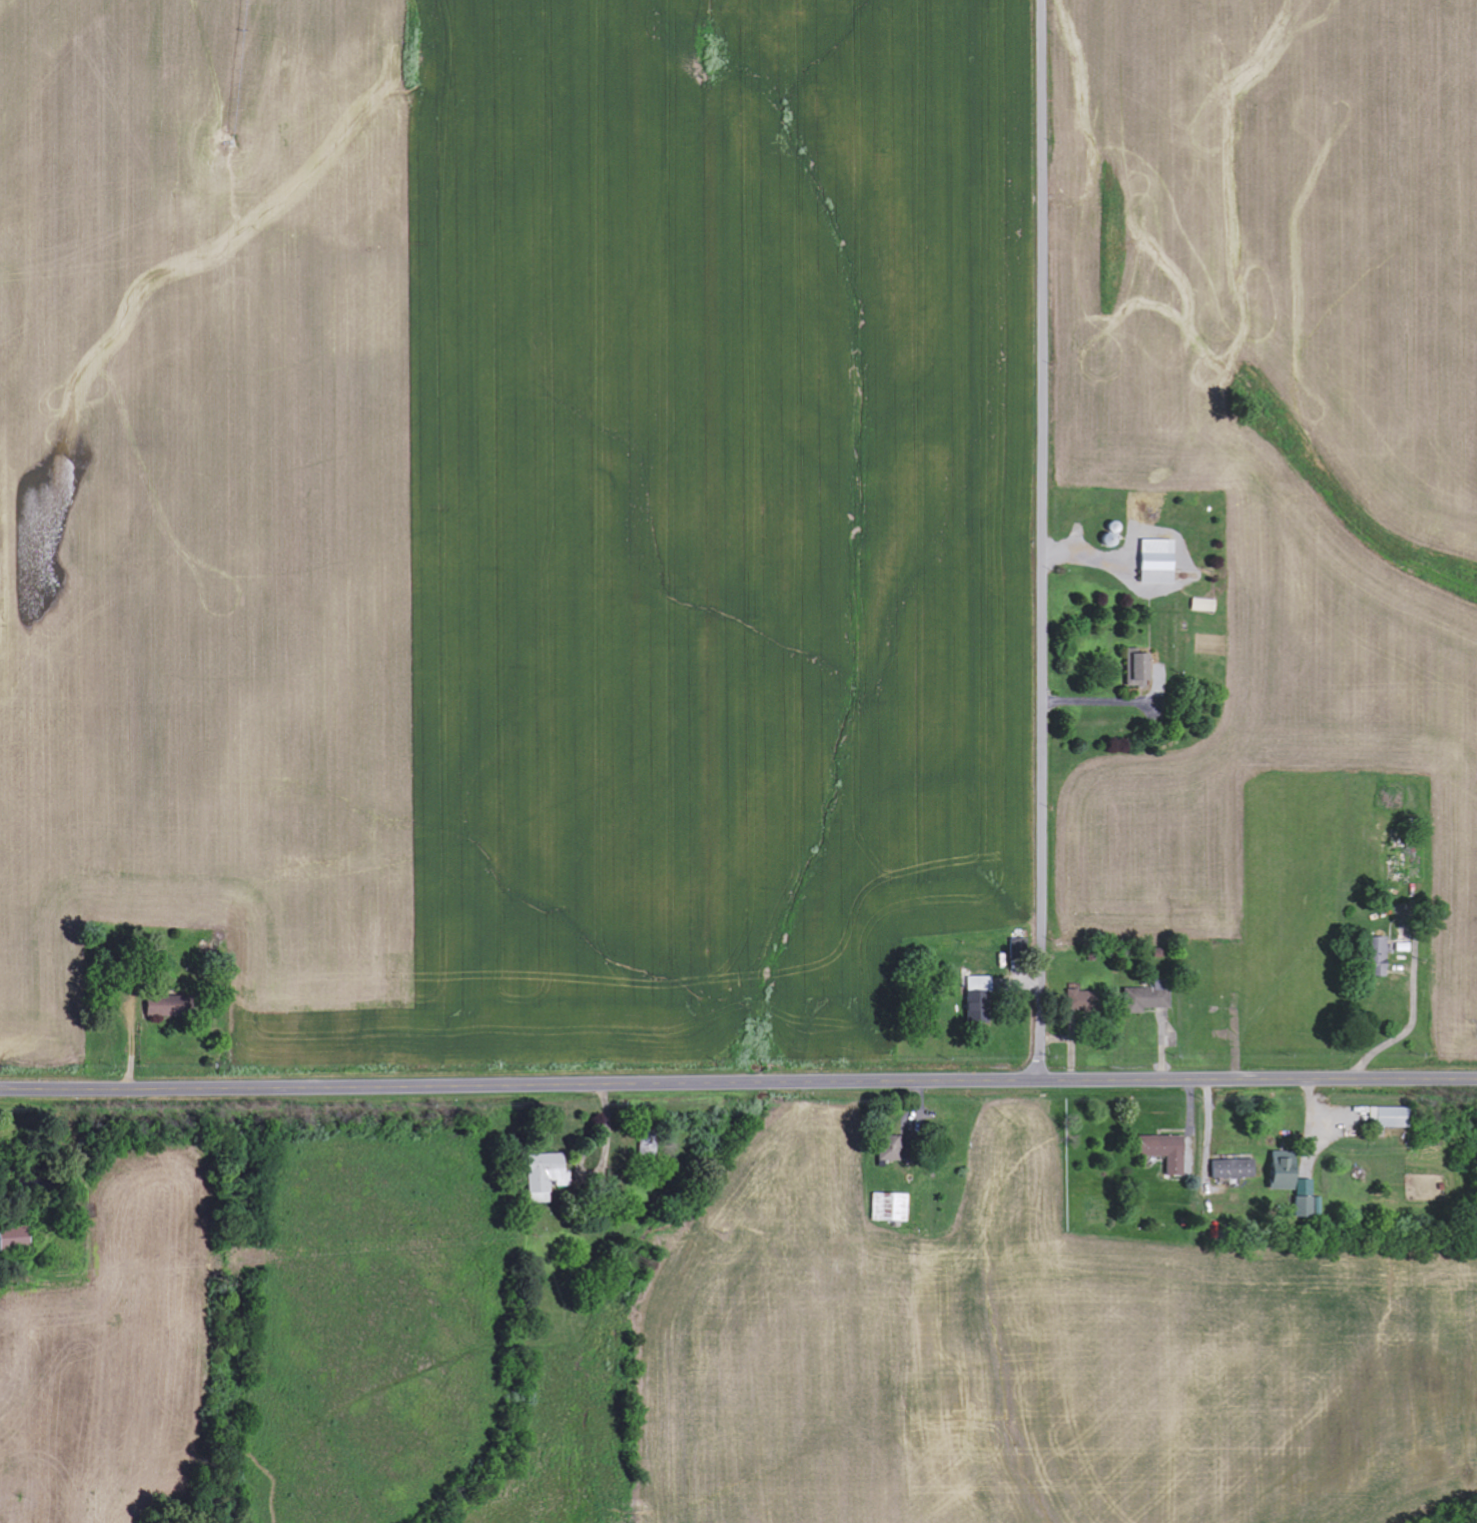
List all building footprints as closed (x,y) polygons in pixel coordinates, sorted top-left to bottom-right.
[(1176,542),(1143,542),(1143,585),(1176,585),(1176,542)] [(1152,655),(1134,655),(1135,670),(1127,670),(1127,689),(1152,688),(1152,655)] [(1389,939),(1379,939),(1378,959),(1389,960),(1389,939)] [(1029,940),(1014,940),(1013,960),(1028,960),(1029,940)] [(993,978),(967,978),(968,1024),(988,1024),(988,1014),(993,1014),(993,978)] [(1412,1109),(1373,1109),(1373,1120),(1381,1121),(1381,1129),(1412,1129),(1412,1109)] [(1187,1139),(1152,1138),(1152,1157),(1169,1157),(1169,1177),(1186,1177),(1187,1139)] [(573,1188),(573,1172),(568,1172),(568,1156),(536,1155),(535,1203),(554,1204),(555,1187),(573,1188)] [(1215,1162),(1215,1180),(1257,1179),(1257,1161),(1215,1162)] [(908,1223),(909,1196),(872,1195),(871,1221),(908,1223)] [(33,1250),(32,1229),(3,1230),(4,1251),(33,1250)]
